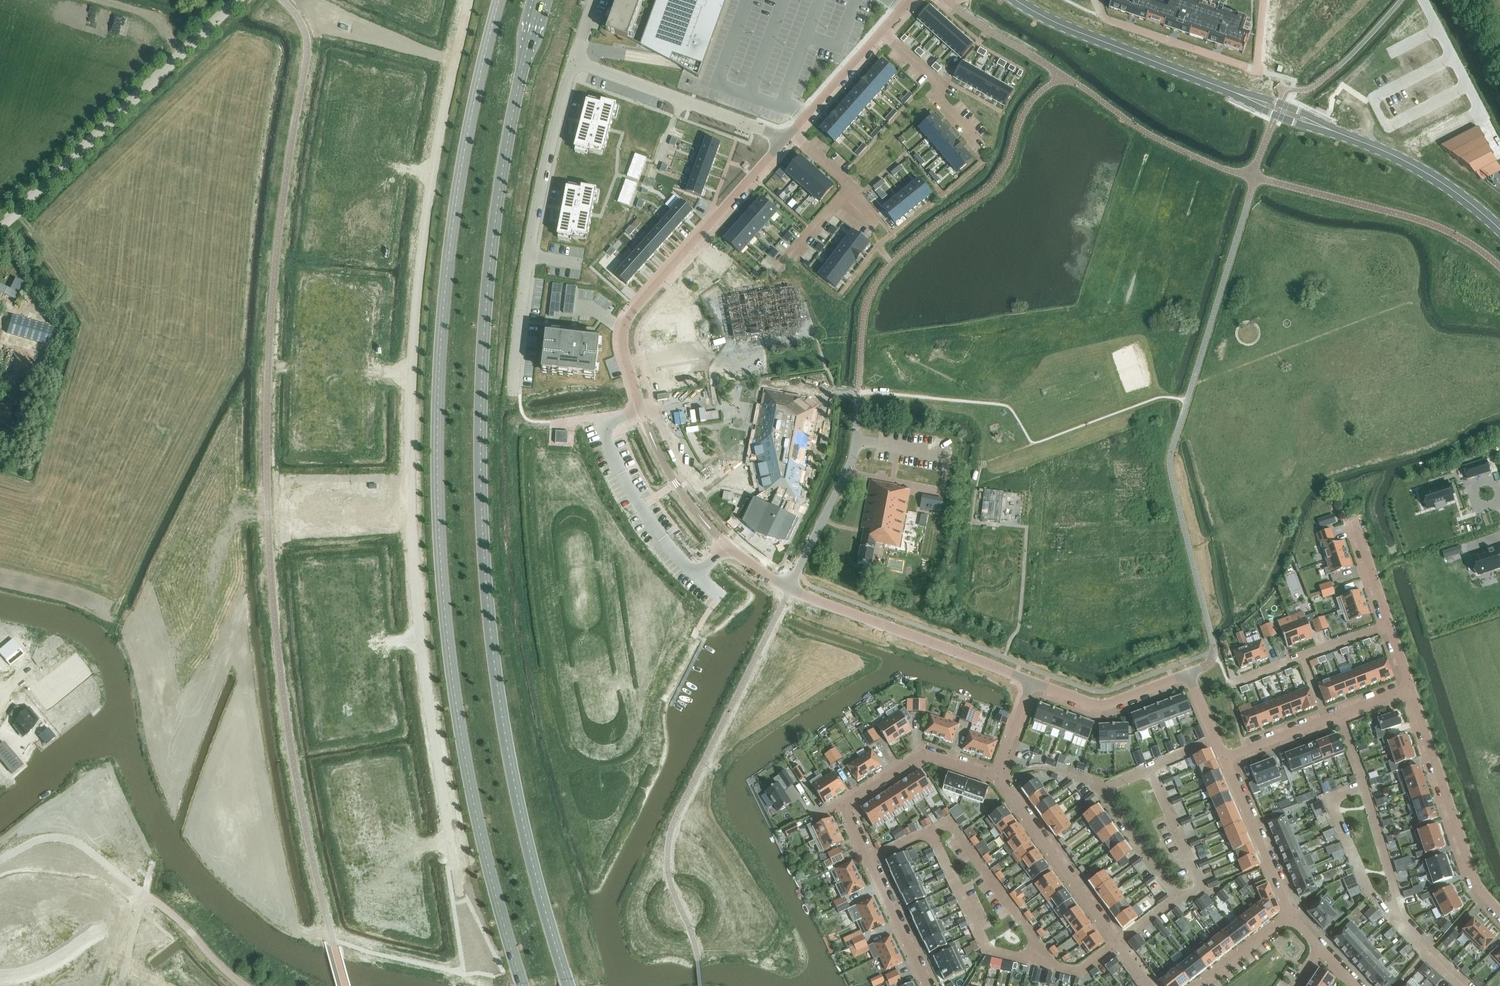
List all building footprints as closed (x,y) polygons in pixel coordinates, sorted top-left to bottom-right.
[(642,0),(617,0),(606,31),(628,39),(642,0)] [(640,45),(670,62),(698,78),(726,0),(656,0),(640,45)] [(1108,9),(1109,9),(1110,8),(1129,14),(1128,16),(1137,18),(1137,17),(1145,20),(1145,21),(1146,22),(1146,20),(1163,26),(1163,27),(1164,28),(1164,26),(1172,29),(1172,30),(1180,33),(1181,32),(1189,35),(1188,36),(1189,36),(1189,35),(1206,41),(1206,42),(1207,42),(1207,41),(1215,44),(1215,45),(1223,48),(1224,47),(1242,53),(1242,54),(1243,55),(1250,33),(1249,33),(1249,34),(1241,32),(1245,20),(1247,20),(1247,19),(1235,15),(1234,16),(1218,10),(1218,9),(1217,8),(1217,10),(1200,4),(1200,3),(1200,2),(1199,4),(1189,0),(1170,0),(1168,7),(1154,2),(1155,0),(1111,0),(1108,9)] [(930,6),(917,20),(926,28),(939,14),(930,6)] [(939,14),(926,28),(935,35),(947,21),(939,14)] [(947,21),(935,35),(943,43),(956,29),(947,21)] [(956,29),(943,43),(952,50),(965,36),(956,29)] [(965,36),(952,50),(961,58),(973,44),(965,36)] [(888,83),(896,74),(881,61),(874,70),(888,83)] [(963,61),(954,78),(964,84),(973,67),(963,61)] [(1010,65),(1007,70),(1010,72),(1013,73),(1016,68),(1013,67),(1010,65)] [(973,67),(964,84),(974,89),(983,73),(973,67)] [(866,78),(880,91),(888,83),(874,70),(866,78)] [(983,73),(974,89),(984,95),(993,79),(983,73)] [(880,91),(866,78),(858,87),(873,100),(880,91)] [(993,79),(984,95),(994,101),(1003,84),(993,79)] [(1003,84),(994,101),(1004,106),(1014,90),(1003,84)] [(851,95),(865,108),(873,100),(858,87),(851,95)] [(843,104),(858,117),(865,108),(851,95),(843,104)] [(586,101),(574,148),(589,152),(590,149),(604,152),(610,131),(610,129),(616,105),(601,101),(600,105),(586,101)] [(858,117),(843,104),(836,112),(850,125),(858,117)] [(850,125),(836,112),(828,121),(843,134),(850,125)] [(927,138),(941,125),(933,116),(919,129),(927,138)] [(843,134),(828,121),(820,130),(835,143),(843,134)] [(934,146),(949,134),(941,125),(927,138),(934,146)] [(1440,147),(1483,180),(1499,193),(1499,171),(1477,128),(1464,135),(1440,147)] [(942,155),(956,142),(949,134),(934,146),(942,155)] [(703,138),(699,151),(715,157),(720,144),(703,138)] [(949,164),(964,151),(956,142),(942,155),(949,164)] [(699,151),(694,164),(711,171),(715,157),(699,151)] [(949,164),(957,172),(972,160),(964,151),(949,164)] [(635,154),(627,176),(638,180),(646,158),(635,154)] [(795,180),(808,165),(800,157),(786,173),(795,180)] [(694,164),(689,178),(706,184),(711,171),(694,164)] [(808,165),(795,180),(803,187),(816,172),(808,165)] [(816,172),(803,187),(811,194),(824,179),(816,172)] [(689,178),(684,191),(701,197),(706,184),(689,178)] [(824,179),(811,194),(819,202),(833,187),(824,179)] [(626,180),(617,202),(629,206),(637,184),(626,180)] [(909,187),(922,202),(931,195),(919,180),(909,187)] [(566,188),(557,236),(573,239),(573,235),(587,237),(592,216),(592,213),(597,190),(581,187),(581,191),(566,188)] [(901,194),(913,209),(922,202),(909,187),(901,194)] [(892,201),(904,216),(913,209),(901,194),(892,201)] [(679,199),(670,210),(683,222),(693,211),(679,199)] [(761,199),(754,207),(769,221),(777,212),(761,199)] [(904,216),(892,201),(883,209),(895,224),(904,216)] [(769,221),(754,207),(747,215),(762,229),(769,221)] [(670,210),(660,220),(674,232),(683,222),(670,210)] [(739,223),(755,237),(762,229),(747,215),(739,223)] [(660,220),(651,231),(664,243),(674,232),(660,220)] [(755,237),(739,223),(732,231),(747,245),(755,237)] [(843,224),(839,229),(846,234),(850,229),(843,224)] [(651,231),(641,241),(655,253),(664,243),(651,231)] [(727,241),(725,243),(731,248),(733,247),(740,253),(747,245),(732,231),(725,240),(727,241)] [(845,241),(862,253),(869,244),(852,232),(845,241)] [(641,241),(632,252),(645,264),(655,253),(641,241)] [(855,262),(862,253),(845,241),(839,249),(855,262)] [(849,270),(855,262),(839,249),(832,258),(849,270)] [(632,252),(622,262),(636,274),(645,264),(632,252)] [(842,279),(849,270),(832,258),(826,267),(842,279)] [(622,262),(613,273),(626,285),(636,274),(622,262)] [(842,279),(826,267),(819,276),(835,288),(842,279)] [(10,289),(0,284),(0,292),(15,300),(23,282),(15,278),(10,289)] [(774,290),(728,298),(735,341),(747,339),(746,333),(752,332),(753,338),(768,335),(785,332),(785,331),(800,329),(799,323),(805,323),(803,315),(809,314),(807,303),(801,304),(799,291),(793,292),(792,286),(780,288),(781,295),(775,296),(774,290)] [(681,331),(682,324),(678,323),(680,310),(668,308),(667,312),(659,311),(657,329),(681,331)] [(12,316),(7,333),(49,346),(54,328),(12,316)] [(546,333),(542,370),(596,376),(600,339),(546,333)] [(807,398),(764,389),(764,390),(750,461),(752,461),(760,496),(799,503),(818,406),(807,398)] [(718,411),(705,413),(706,421),(719,419),(718,411)] [(568,432),(556,431),(555,444),(567,444),(568,432)] [(1475,464),(1463,467),(1467,479),(1478,475),(1475,464)] [(900,547),(910,490),(899,488),(899,486),(870,481),(861,528),(864,529),(863,531),(858,563),(871,566),(876,542),(900,547)] [(1447,482),(1420,491),(1426,508),(1435,505),(1435,503),(1443,501),(1444,502),(1453,499),(1447,482)] [(1003,492),(984,490),(981,520),(1000,522),(1003,492)] [(927,508),(929,498),(922,497),(920,507),(927,508)] [(1318,544),(1314,545),(1320,563),(1325,562),(1348,554),(1344,541),(1334,544),(1329,530),(1315,535),(1318,544)] [(1460,546),(1453,548),(1455,555),(1462,553),(1460,546)] [(1472,556),(1478,574),(1499,567),(1499,547),(1472,556)] [(1330,575),(1353,567),(1348,554),(1325,562),(1330,575)] [(1321,592),(1333,588),(1330,582),(1319,586),(1321,592)] [(1333,588),(1321,592),(1323,598),(1335,594),(1333,588)] [(1340,611),(1365,603),(1361,590),(1336,599),(1340,611)] [(1365,603),(1340,611),(1336,612),(1338,616),(1344,614),(1346,623),(1369,615),(1365,603)] [(1300,643),(1313,638),(1303,612),(1290,617),(1291,621),(1300,643)] [(1318,619),(1322,630),(1328,628),(1324,617),(1318,619)] [(1322,630),(1318,619),(1312,621),(1316,633),(1322,630)] [(1291,621),(1279,626),(1287,648),(1300,643),(1291,621)] [(1266,625),(1270,637),(1276,635),(1271,623),(1266,625)] [(1266,625),(1260,628),(1264,639),(1270,637),(1266,625)] [(1242,632),(1236,634),(1240,645),(1246,642),(1242,632)] [(55,639),(37,653),(42,660),(47,656),(49,659),(57,653),(54,650),(60,646),(55,639)] [(0,650),(0,653),(10,665),(24,654),(13,640),(0,650)] [(1248,646),(1255,664),(1259,662),(1268,658),(1261,640),(1248,646)] [(1248,646),(1234,651),(1241,669),(1250,665),(1250,666),(1255,664),(1248,646)] [(53,677),(43,685),(50,694),(50,693),(54,689),(61,697),(76,684),(71,678),(74,675),(77,680),(88,671),(76,655),(61,667),(64,671),(55,678),(53,677)] [(1386,658),(1374,663),(1381,681),(1381,682),(1393,678),(1386,658)] [(1374,663),(1363,667),(1370,685),(1381,681),(1374,663)] [(1358,689),(1370,685),(1363,667),(1352,671),(1358,689)] [(1347,694),(1358,689),(1352,671),(1340,675),(1347,694)] [(1340,675),(1329,680),(1336,698),(1347,694),(1340,675)] [(1329,680),(1318,684),(1325,704),(1337,699),(1336,698),(1329,680)] [(1308,688),(1296,692),(1303,710),(1303,712),(1315,707),(1308,688)] [(1296,692),(1285,696),(1292,715),(1303,710),(1296,692)] [(37,694),(36,695),(45,706),(45,707),(46,706),(52,700),(47,695),(46,693),(40,698),(37,694)] [(1171,701),(1177,718),(1191,713),(1184,694),(1177,697),(1178,698),(1171,701)] [(1281,719),(1292,715),(1285,696),(1274,701),(1281,719)] [(1158,706),(1164,723),(1177,718),(1171,701),(1171,699),(1164,702),(1165,703),(1158,706)] [(1270,723),(1281,719),(1274,701),(1263,705),(1270,723)] [(1053,710),(1046,708),(1047,706),(1040,704),(1034,722),(1047,727),(1053,710)] [(1145,711),(1151,728),(1164,723),(1158,706),(1158,704),(1151,707),(1152,708),(1145,711)] [(1250,704),(1238,708),(1247,733),(1259,728),(1259,727),(1258,727),(1252,709),(1250,704)] [(1270,723),(1263,705),(1252,709),(1258,727),(1259,727),(1270,723)] [(970,710),(964,708),(960,720),(966,722),(970,710)] [(1053,710),(1047,727),(1060,732),(1066,715),(1059,712),(1060,711),(1053,708),(1053,710)] [(1151,728),(1145,711),(1144,709),(1138,712),(1139,713),(1131,716),(1137,733),(1151,728)] [(19,714),(12,725),(17,730),(21,726),(27,734),(32,730),(39,719),(35,714),(31,720),(24,710),(19,714)] [(888,718),(901,738),(912,730),(899,710),(888,718)] [(976,712),(970,710),(966,722),(972,724),(976,712)] [(1066,715),(1060,732),(1059,735),(1063,737),(1065,731),(1074,734),(1075,734),(1080,720),(1079,720),(1072,717),(1073,715),(1067,713),(1066,715)] [(1381,738),(1389,735),(1387,730),(1401,725),(1400,723),(1402,723),(1399,714),(1397,715),(1397,713),(1377,719),(1380,726),(1374,728),(1378,739),(1381,738)] [(938,738),(944,720),(930,715),(924,734),(938,738)] [(998,716),(996,715),(994,721),(1006,725),(1008,719),(1006,718),(998,716)] [(901,738),(888,718),(876,725),(889,746),(901,738)] [(1079,720),(1080,720),(1075,734),(1074,734),(1073,736),(1087,741),(1093,725),(1086,722),(1086,720),(1080,718),(1079,720)] [(952,743),(958,725),(944,720),(938,738),(952,743)] [(1113,724),(1107,724),(1107,726),(1099,727),(1099,744),(1114,744),(1113,724)] [(1128,726),(1120,726),(1120,724),(1113,724),(1114,744),(1128,743),(1128,726)] [(1205,738),(1199,726),(1194,728),(1199,740),(1205,738)] [(874,743),(880,739),(873,729),(868,732),(874,743)] [(50,730),(43,732),(38,736),(44,744),(51,741),(56,737),(50,730)] [(868,732),(862,736),(869,746),(874,743),(868,732)] [(969,732),(963,750),(977,755),(983,737),(969,732)] [(1326,739),(1333,758),(1344,754),(1337,735),(1336,735),(1336,734),(1330,736),(1331,737),(1326,739)] [(1391,754),(1410,747),(1410,746),(1411,745),(1409,737),(1407,737),(1406,736),(1395,740),(1393,734),(1389,735),(1381,738),(1384,744),(1385,744),(1389,755),(1391,754)] [(1183,735),(1177,738),(1181,747),(1187,745),(1183,735)] [(997,741),(983,737),(977,755),(991,760),(997,741)] [(1326,739),(1316,743),(1323,762),(1333,758),(1326,739)] [(0,745),(0,759),(12,774),(22,765),(4,742),(0,745)] [(1171,742),(1165,744),(1169,753),(1174,751),(1171,742)] [(1306,747),(1313,765),(1323,762),(1316,743),(1306,747)] [(1157,746),(1151,749),(1154,759),(1158,758),(1161,756),(1157,746)] [(1295,751),(1303,769),(1313,765),(1306,747),(1295,751)] [(1410,747),(1391,754),(1393,760),(1388,762),(1391,773),(1403,769),(1401,763),(1414,759),(1414,757),(1415,757),(1413,748),(1411,749),(1410,747)] [(842,758),(835,748),(830,751),(837,762),(842,758)] [(1214,760),(1210,749),(1196,755),(1192,757),(1197,768),(1214,760)] [(870,774),(882,766),(872,750),(859,758),(870,774)] [(830,751),(825,755),(831,765),(837,762),(830,751)] [(1140,751),(1133,754),(1138,766),(1145,763),(1140,751)] [(1292,773),(1303,769),(1295,751),(1285,755),(1292,773)] [(847,766),(857,782),(870,774),(859,758),(847,766)] [(1263,763),(1262,764),(1270,786),(1281,782),(1282,784),(1288,782),(1283,770),(1278,772),(1273,759),(1271,760),(1271,758),(1262,761),(1263,763)] [(1214,760),(1197,768),(1202,778),(1219,771),(1214,760)] [(1262,764),(1260,764),(1259,763),(1251,766),(1252,767),(1250,768),(1255,781),(1249,784),(1253,795),(1260,792),(1259,790),(1270,786),(1262,764)] [(1422,776),(1419,766),(1396,773),(1400,784),(1422,776)] [(796,774),(800,781),(806,777),(802,770),(796,774)] [(920,770),(910,777),(921,794),(931,788),(920,770)] [(794,784),(785,771),(778,775),(779,776),(773,779),(776,784),(765,792),(778,812),(781,810),(781,811),(785,808),(785,807),(792,803),(783,790),(787,788),(787,789),(794,784)] [(1223,781),(1219,771),(1202,778),(1206,789),(1223,781)] [(823,779),(835,797),(845,790),(834,772),(823,779)] [(944,786),(943,790),(962,796),(962,797),(968,780),(948,774),(949,773),(948,773),(943,786),(944,787),(944,786)] [(823,779),(821,775),(809,782),(824,804),(835,797),(823,779)] [(1400,784),(1403,795),(1407,794),(1407,793),(1426,787),(1422,776),(1400,784)] [(910,777),(900,783),(912,801),(921,794),(910,777)] [(1044,788),(1037,779),(1021,790),(1028,800),(1044,788)] [(968,780),(962,797),(963,797),(982,803),(984,800),(983,800),(984,800),(989,787),(988,787),(968,781),(969,780),(968,780)] [(1223,781),(1206,789),(1211,799),(1228,792),(1223,781)] [(900,783),(890,789),(902,807),(912,801),(900,783)] [(1410,804),(1429,797),(1426,787),(1407,793),(1407,794),(1410,804)] [(1050,798),(1050,797),(1044,788),(1028,800),(1035,809),(1050,798)] [(890,789),(881,796),(892,813),(902,807),(890,789)] [(1228,792),(1211,799),(1215,810),(1232,802),(1228,792)] [(881,796),(871,802),(882,820),(892,813),(881,796)] [(1410,804),(1414,814),(1433,808),(1429,797),(1410,804)] [(1050,798),(1035,809),(1042,818),(1057,807),(1050,798)] [(1289,799),(1277,804),(1280,810),(1291,805),(1289,799)] [(871,802),(861,808),(872,826),(882,820),(871,802)] [(1232,802),(1215,810),(1220,820),(1237,813),(1232,802)] [(955,820),(965,813),(958,804),(960,806),(950,813),(955,820)] [(1089,826),(1105,815),(1098,805),(1082,816),(1089,826)] [(991,830),(994,828),(994,827),(1010,815),(1004,806),(985,820),(991,830)] [(1057,807),(1042,818),(1048,827),(1064,816),(1057,807)] [(946,808),(941,812),(945,817),(950,813),(946,808)] [(1414,814),(1417,825),(1436,819),(1436,818),(1438,817),(1436,812),(1434,812),(1433,808),(1414,814)] [(1283,810),(1275,813),(1277,818),(1285,815),(1283,810)] [(1237,813),(1220,820),(1224,830),(1241,823),(1237,813)] [(966,820),(962,815),(955,820),(959,825),(966,820)] [(994,828),(1000,836),(1017,824),(1010,815),(994,827),(994,828)] [(1089,826),(1096,835),(1111,824),(1105,815),(1089,826)] [(1272,834),(1290,826),(1285,815),(1277,818),(1267,822),(1272,834)] [(1064,816),(1048,827),(1055,837),(1071,826),(1064,816)] [(838,830),(832,818),(814,827),(812,823),(807,826),(814,841),(838,830)] [(1241,823),(1224,830),(1229,841),(1246,833),(1241,823)] [(799,831),(796,824),(784,830),(787,836),(799,831)] [(999,836),(1006,845),(1023,833),(1017,824),(1000,836),(999,836)] [(1103,844),(1118,833),(1111,824),(1096,835),(1103,844)] [(1440,836),(1439,835),(1441,834),(1438,826),(1437,826),(1436,825),(1414,832),(1418,843),(1440,836)] [(1277,844),(1294,837),(1290,826),(1272,834),(1277,844)] [(814,841),(808,843),(810,847),(816,845),(819,853),(843,842),(838,830),(814,841)] [(1030,842),(1023,833),(1006,845),(1004,846),(1010,856),(1011,856),(1011,855),(1030,842)] [(1103,844),(1103,845),(1109,853),(1125,842),(1118,833),(1103,844)] [(1229,841),(1233,851),(1250,844),(1246,833),(1229,841)] [(1418,843),(1421,852),(1415,854),(1417,858),(1423,856),(1423,855),(1444,848),(1443,846),(1445,846),(1442,837),(1441,838),(1440,836),(1418,843)] [(1281,855),(1299,847),(1294,837),(1277,844),(1281,855)] [(1036,850),(1030,842),(1011,855),(1011,856),(1017,864),(1019,863),(1036,850)] [(1125,842),(1109,853),(1116,863),(1132,852),(1125,842)] [(1334,844),(1325,848),(1328,856),(1332,854),(1337,852),(1343,850),(1340,843),(1334,845),(1334,844)] [(1250,844),(1233,851),(1238,862),(1255,854),(1250,844)] [(1286,865),(1303,858),(1299,847),(1281,855),(1286,865)] [(827,854),(830,859),(841,854),(839,848),(827,854)] [(1019,863),(1025,872),(1026,872),(1025,871),(1042,859),(1036,850),(1019,863)] [(890,872),(891,873),(909,864),(910,864),(913,863),(907,851),(885,861),(890,872)] [(1204,852),(1198,854),(1200,860),(1207,857),(1204,852)] [(830,859),(833,865),(844,860),(841,854),(830,859)] [(1255,854),(1238,862),(1242,873),(1260,865),(1255,854)] [(1448,867),(1447,865),(1449,864),(1446,856),(1445,856),(1444,855),(1422,862),(1426,874),(1427,874),(1448,867)] [(1290,876),(1308,868),(1303,858),(1286,865),(1290,876)] [(1049,868),(1042,859),(1025,871),(1026,872),(1032,880),(1049,868)] [(859,874),(857,870),(856,870),(852,861),(835,869),(841,882),(859,874)] [(909,864),(891,873),(890,872),(895,884),(914,875),(914,874),(910,864),(909,864)] [(1405,865),(1401,866),(1395,868),(1397,873),(1408,870),(1406,864),(1405,865)] [(1427,874),(1431,885),(1452,878),(1451,877),(1453,876),(1450,868),(1448,868),(1448,867),(1427,874)] [(1295,886),(1312,878),(1308,868),(1290,876),(1295,886)] [(1345,871),(1348,877),(1353,874),(1351,869),(1345,871)] [(1095,892),(1110,881),(1103,871),(1092,880),(1088,882),(1095,892)] [(1035,884),(1041,893),(1058,881),(1052,872),(1035,884)] [(901,895),(921,885),(921,886),(924,885),(918,873),(914,874),(914,875),(895,884),(901,895)] [(841,882),(847,896),(865,888),(861,878),(859,874),(841,882)] [(28,877),(22,895),(42,902),(48,883),(28,877)] [(1239,885),(1244,881),(1240,877),(1235,881),(1239,885)] [(1312,878),(1295,886),(1300,897),(1317,890),(1312,878)] [(1208,888),(1218,883),(1216,879),(1206,883),(1208,888)] [(1270,919),(1278,913),(1279,912),(1279,911),(1266,880),(1255,885),(1262,901),(1258,904),(1270,919)] [(1065,890),(1058,881),(1041,893),(1048,902),(1049,901),(1065,890)] [(1110,881),(1095,892),(1102,901),(1117,890),(1110,881)] [(1239,885),(1242,889),(1247,886),(1244,881),(1239,885)] [(1345,886),(1348,892),(1359,887),(1356,881),(1345,886)] [(921,886),(921,885),(901,895),(906,906),(927,897),(921,886)] [(1436,908),(1436,907),(1456,897),(1455,896),(1457,895),(1453,887),(1451,888),(1451,886),(1433,895),(1431,891),(1420,897),(1423,901),(1430,898),(1436,908)] [(1350,897),(1361,893),(1359,887),(1348,892),(1350,897)] [(1049,901),(1055,909),(1055,910),(1071,899),(1065,890),(1049,901)] [(1124,899),(1117,890),(1102,901),(1109,910),(1124,899)] [(1225,895),(1222,890),(1217,894),(1221,899),(1225,895)] [(1412,896),(1410,890),(1402,892),(1404,898),(1405,898),(1412,896)] [(1020,897),(1023,895),(1021,891),(1017,894),(1012,898),(1014,901),(1020,897)] [(1157,900),(1160,904),(1168,898),(1166,894),(1157,900)] [(1221,899),(1224,903),(1229,900),(1225,895),(1221,899)] [(52,906),(56,906),(56,913),(69,913),(69,904),(67,904),(67,897),(52,897),(52,898),(52,902),(52,906)] [(833,902),(836,908),(847,903),(845,897),(833,902)] [(879,911),(873,897),(855,906),(862,919),(879,911)] [(1457,899),(1456,897),(1436,907),(1436,908),(1442,918),(1462,908),(1461,907),(1463,906),(1459,898),(1457,899)] [(1077,907),(1071,899),(1055,910),(1055,909),(1054,910),(1060,919),(1060,920),(1077,907)] [(1124,899),(1109,910),(1115,920),(1131,908),(1124,899)] [(1203,903),(1199,899),(1195,902),(1198,907),(1203,903)] [(931,911),(926,900),(908,909),(913,920),(931,911)] [(1315,921),(1329,909),(1321,900),(1307,913),(1315,921)] [(850,908),(847,903),(836,908),(839,914),(850,908)] [(1198,907),(1202,912),(1207,908),(1203,903),(1198,907)] [(1249,911),(1261,926),(1270,919),(1258,904),(1249,911)] [(1084,916),(1077,907),(1060,920),(1060,919),(1060,920),(1066,929),(1070,926),(1084,916)] [(1176,915),(1180,911),(1177,907),(1172,910),(1176,915)] [(937,908),(931,911),(913,920),(912,920),(918,932),(939,921),(936,914),(939,912),(937,908)] [(1131,908),(1115,920),(1122,929),(1137,918),(1131,908)] [(1329,909),(1315,921),(1323,930),(1337,917),(1329,909)] [(862,919),(868,933),(885,924),(879,911),(862,919)] [(1176,915),(1179,920),(1181,919),(1184,916),(1180,911),(1176,915)] [(1261,926),(1249,911),(1240,918),(1252,933),(1261,926)] [(1377,911),(1372,915),(1376,920),(1381,916),(1377,911)] [(1368,919),(1372,924),(1376,920),(1372,915),(1368,919)] [(1070,926),(1076,934),(1076,935),(1090,925),(1084,916),(1070,926)] [(1231,925),(1243,940),(1252,933),(1240,918),(1231,925)] [(1156,928),(1161,924),(1157,919),(1153,923),(1156,928)] [(1179,920),(1175,923),(1185,935),(1190,930),(1181,919),(1179,920)] [(1461,932),(1471,942),(1484,929),(1483,928),(1479,924),(1475,920),(1473,919),(1461,932)] [(918,932),(923,943),(924,943),(923,943),(942,934),(946,932),(940,920),(939,921),(918,932)] [(1448,921),(1440,930),(1444,934),(1452,925),(1448,921)] [(1243,940),(1231,925),(1228,922),(1219,929),(1234,947),(1243,940)] [(1156,928),(1160,932),(1165,929),(1161,924),(1156,928)] [(1076,934),(1073,937),(1080,946),(1081,945),(1096,934),(1090,925),(1076,935),(1076,934)] [(1340,949),(1354,936),(1346,927),(1332,940),(1340,949)] [(1392,928),(1388,932),(1392,936),(1396,932),(1392,928)] [(1210,936),(1225,954),(1234,947),(1219,929),(1210,936)] [(1485,929),(1484,929),(1471,942),(1481,952),(1494,939),(1493,938),(1494,937),(1489,932),(1488,933),(1484,930),(1485,929)] [(1450,940),(1452,942),(1459,935),(1455,930),(1442,943),(1445,945),(1450,940)] [(1383,936),(1387,941),(1392,936),(1388,932),(1383,936)] [(924,943),(929,954),(942,947),(947,945),(942,934),(923,943),(924,943)] [(1103,943),(1096,934),(1081,945),(1087,954),(1103,943)] [(1132,947),(1142,939),(1138,934),(1128,942),(1132,947)] [(865,941),(862,935),(851,940),(852,941),(854,946),(865,941)] [(880,957),(897,949),(891,935),(868,946),(874,959),(879,957),(880,957)] [(1201,943),(1216,961),(1225,954),(1210,936),(1201,943)] [(1354,936),(1340,949),(1348,957),(1362,944),(1354,936)] [(1132,947),(1136,952),(1146,945),(1142,939),(1132,947)] [(852,941),(845,944),(847,949),(849,948),(854,946),(852,941)] [(865,941),(854,946),(849,948),(854,958),(859,956),(857,952),(868,946),(865,941)] [(975,941),(970,944),(971,946),(974,952),(979,949),(975,941)] [(1370,953),(1373,949),(1365,941),(1362,944),(1348,957),(1356,966),(1370,953)] [(942,947),(944,952),(933,957),(938,969),(961,958),(956,947),(954,942),(947,945),(942,947)] [(1216,961),(1201,943),(1192,950),(1207,968),(1216,961)] [(1412,949),(1408,945),(1403,949),(1407,953),(1412,949)] [(1498,946),(1488,955),(1493,959),(1499,966),(1499,949),(1498,946)] [(897,949),(880,957),(886,971),(903,962),(897,949)] [(1356,966),(1364,974),(1377,961),(1381,958),(1373,949),(1370,953),(1356,966)] [(1403,957),(1407,953),(1403,949),(1399,953),(1403,957)] [(1183,957),(1198,975),(1207,968),(1192,950),(1183,957)] [(1110,956),(1102,963),(1108,971),(1115,965),(1119,962),(1113,954),(1110,956)] [(981,964),(989,966),(991,958),(985,956),(981,964)] [(1174,964),(1189,982),(1198,975),(1183,957),(1174,964)] [(938,969),(944,980),(966,970),(961,958),(938,969)] [(1377,961),(1364,974),(1371,982),(1385,970),(1377,961)] [(1177,985),(1184,985),(1189,982),(1174,964),(1165,971),(1177,985)] [(1429,967),(1421,976),(1426,980),(1433,971),(1429,967)] [(1322,985),(1331,985),(1335,980),(1319,969),(1312,979),(1322,985)] [(1040,983),(1049,985),(1052,973),(1044,970),(1040,983)] [(1396,981),(1385,970),(1371,982),(1375,985),(1392,985),(1396,981)] [(896,971),(885,976),(888,981),(899,976),(896,971)] [(1156,978),(1162,985),(1177,985),(1165,971),(1156,978)] [(1426,980),(1430,984),(1438,975),(1433,971),(1426,980)] [(870,981),(873,985),(877,985),(885,983),(881,975),(870,981)] [(899,976),(888,981),(890,985),(893,985),(895,985),(896,985),(903,985),(901,982),(899,976)]
